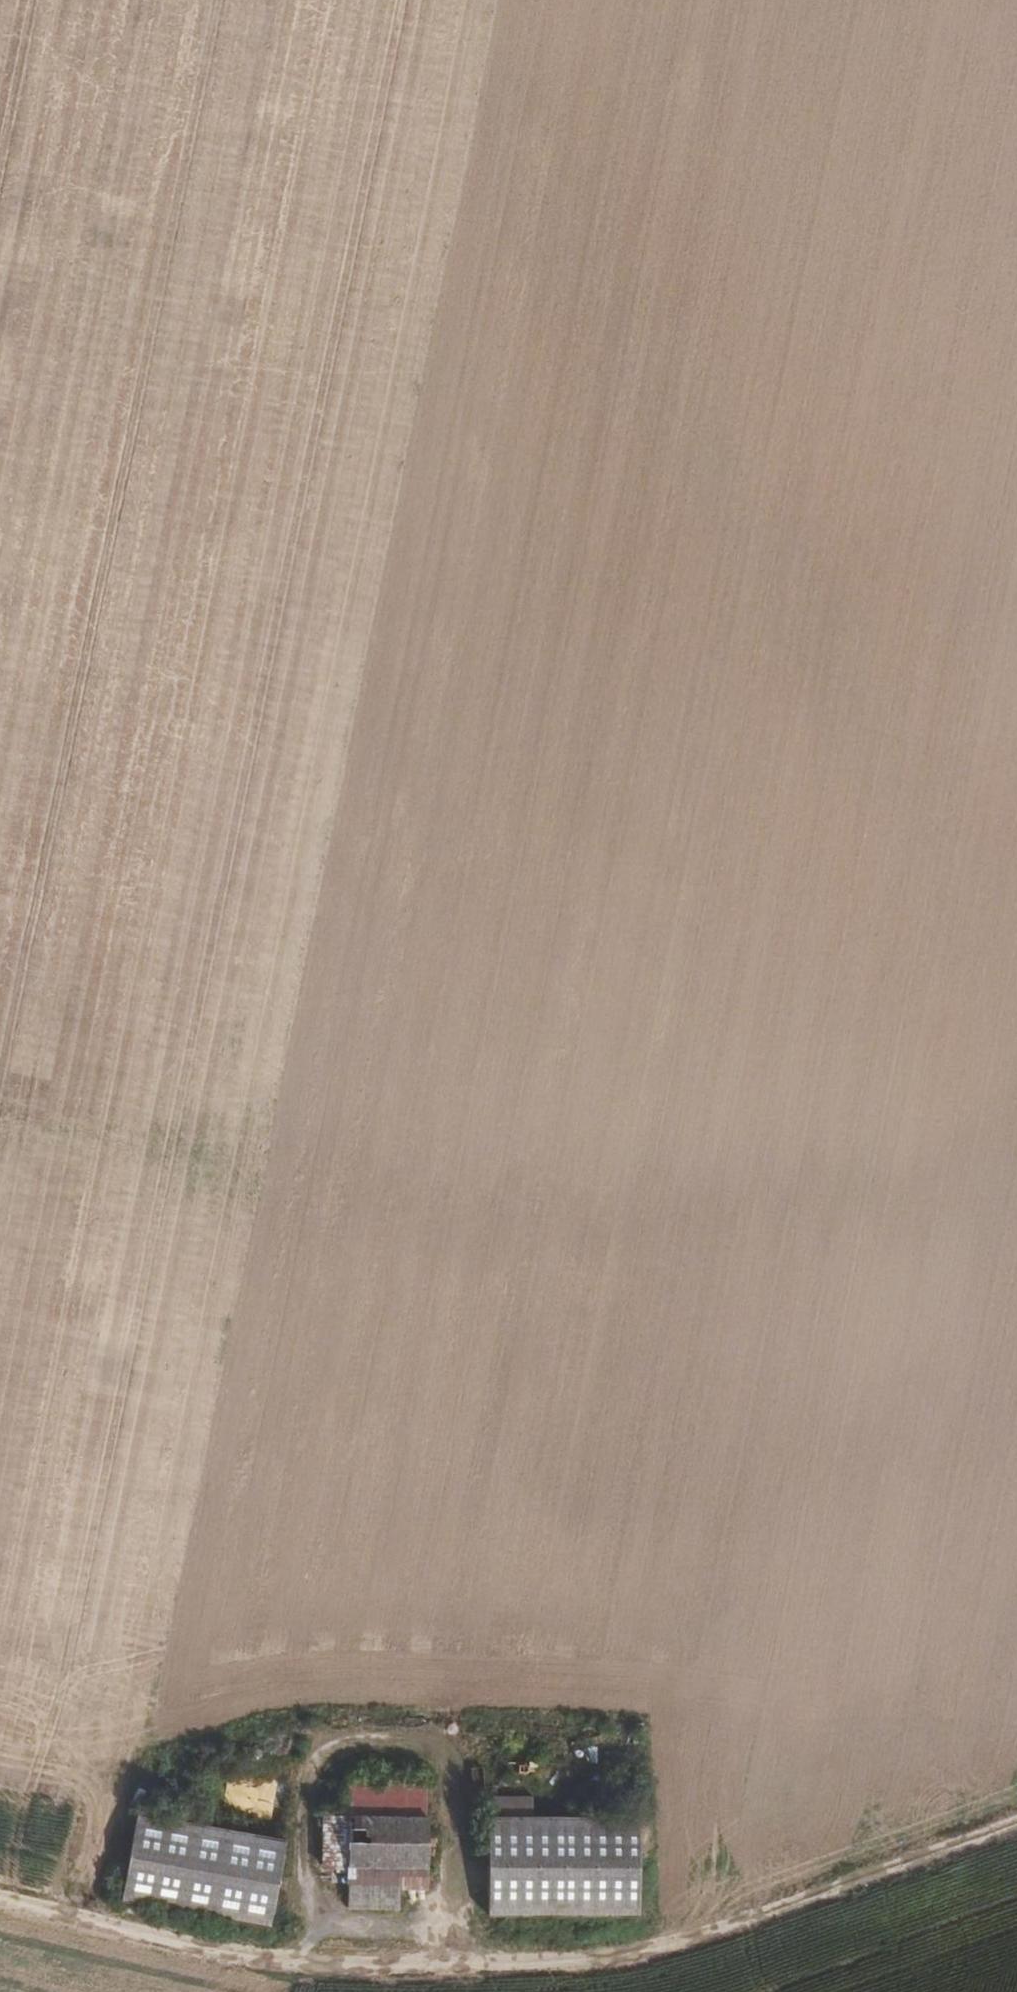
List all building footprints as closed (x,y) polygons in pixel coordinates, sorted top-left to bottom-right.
[(425,1893),(427,1785),(349,1784),(349,1816),(326,1816),(325,1867),(348,1867),(347,1910),(402,1911),(402,1893),(425,1893)] [(270,1926),(287,1840),(142,1811),(125,1898),(270,1926)] [(640,1914),(641,1820),(489,1819),(488,1913),(640,1914)]
